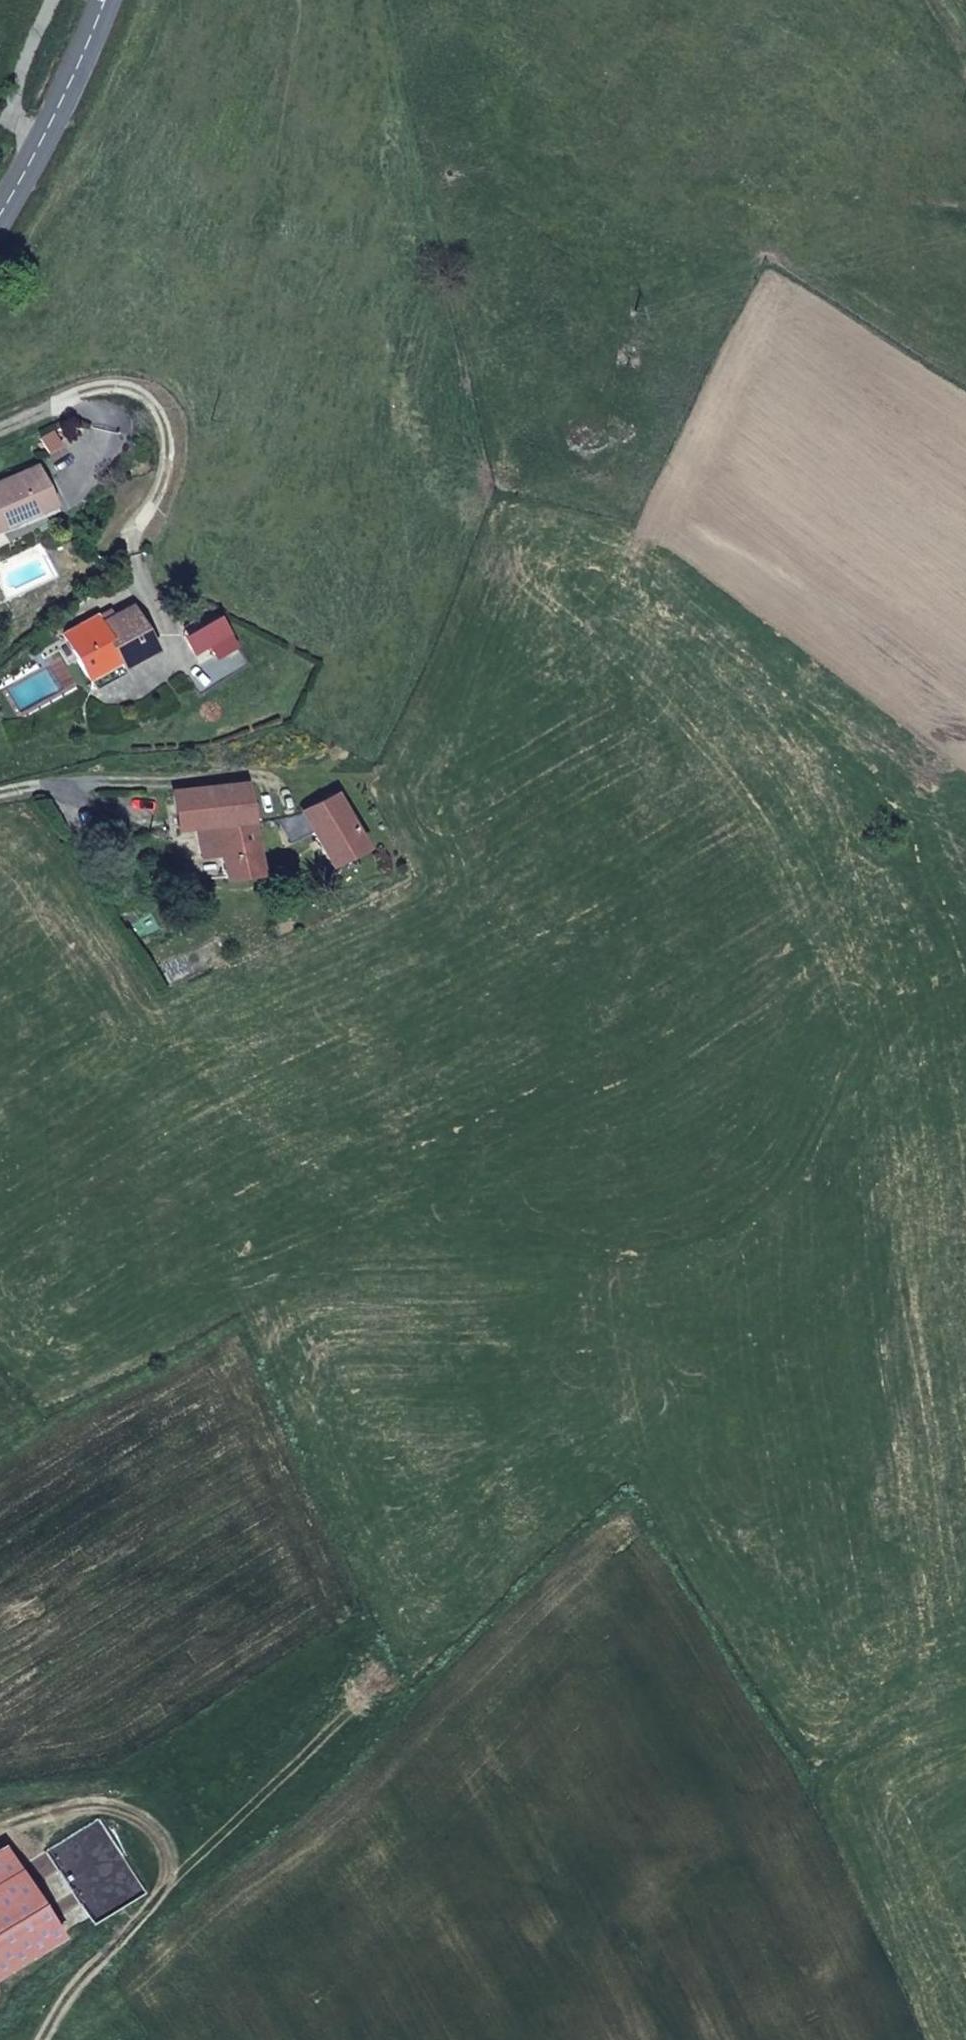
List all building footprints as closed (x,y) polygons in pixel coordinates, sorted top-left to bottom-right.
[(34,489),(18,452),(0,461),(0,503),(34,489)] [(86,600),(54,619),(78,660),(109,642),(113,650),(146,631),(123,590),(91,609),(86,600)] [(109,642),(78,660),(85,672),(115,655),(113,650),(109,642)] [(241,770),(173,777),(178,814),(211,813),(225,866),(259,856),(258,848),(267,837),(260,825),(252,824),(241,770)] [(301,795),(329,838),(357,821),(329,776),(301,795)]
